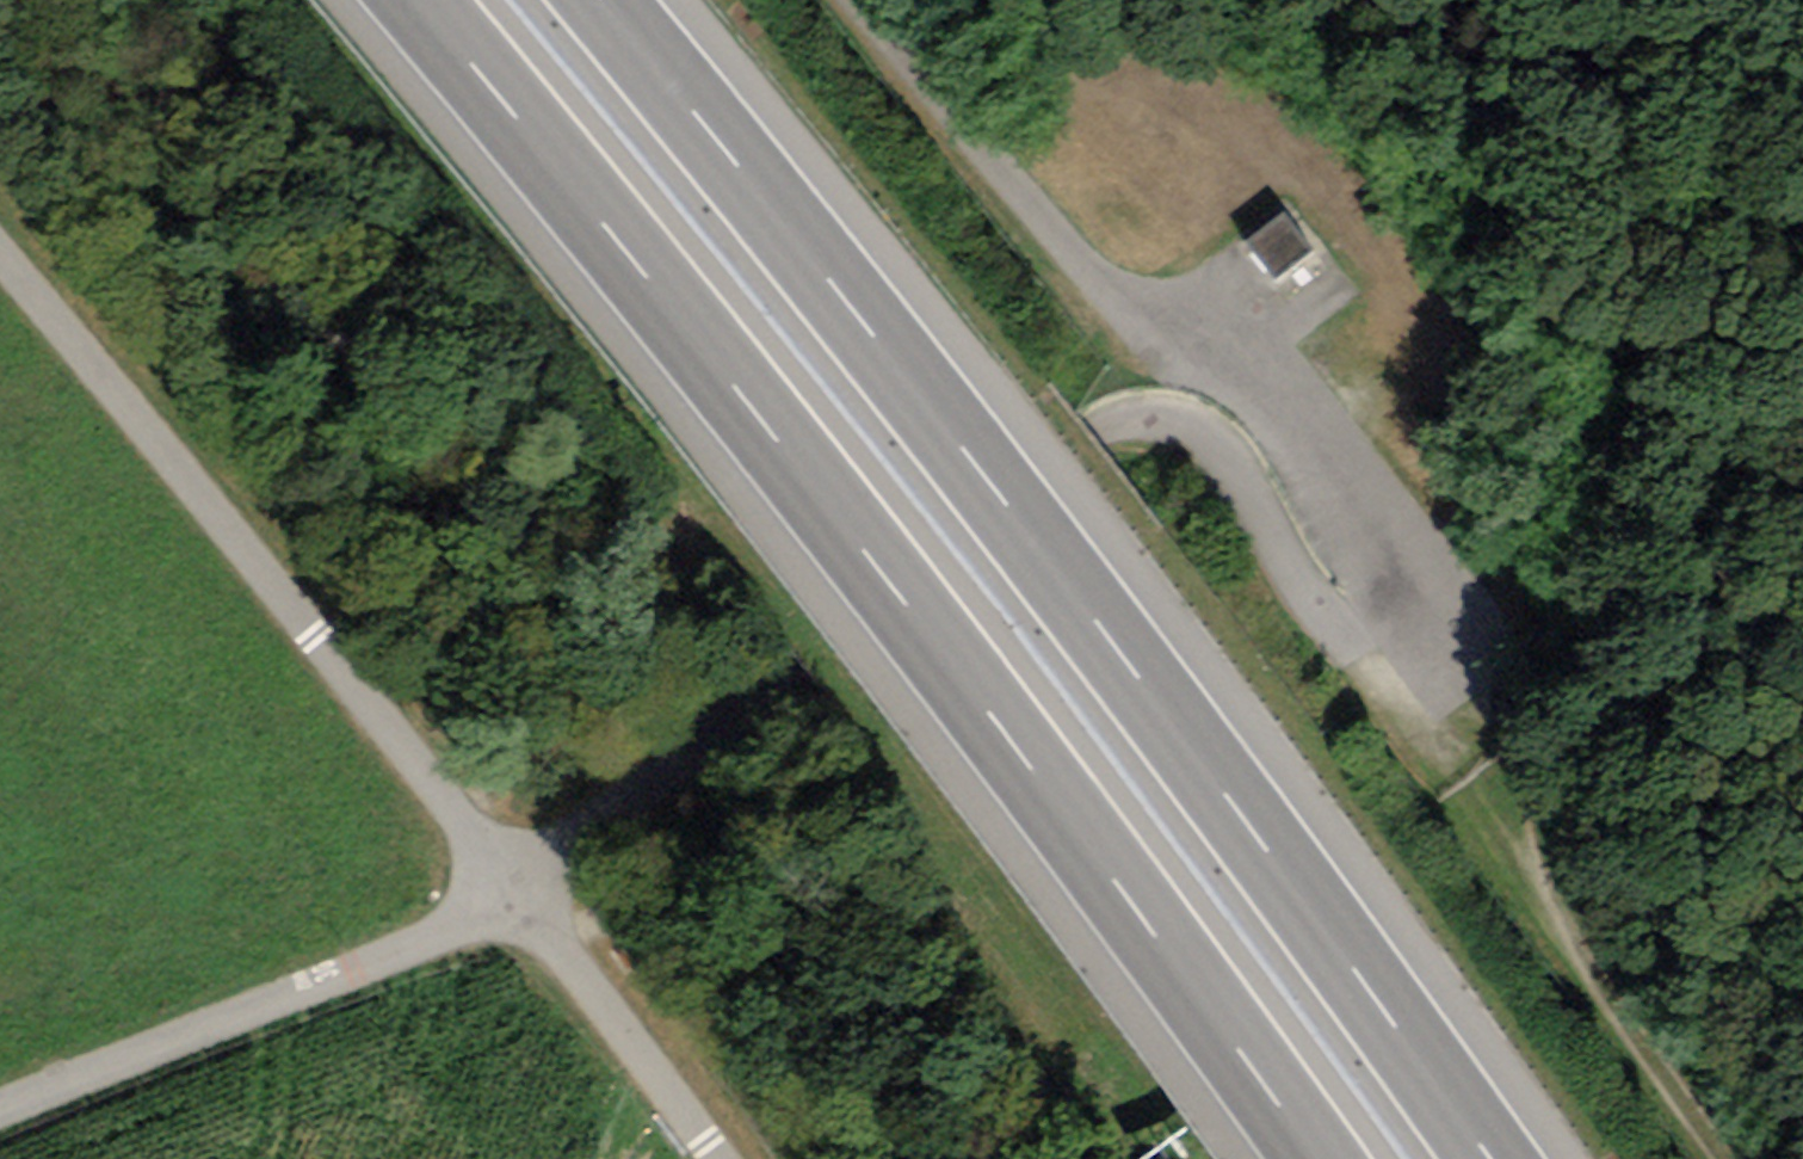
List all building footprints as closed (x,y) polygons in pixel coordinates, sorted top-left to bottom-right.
[(1311,256),(1283,221),(1246,251),(1274,286),(1311,256)]
